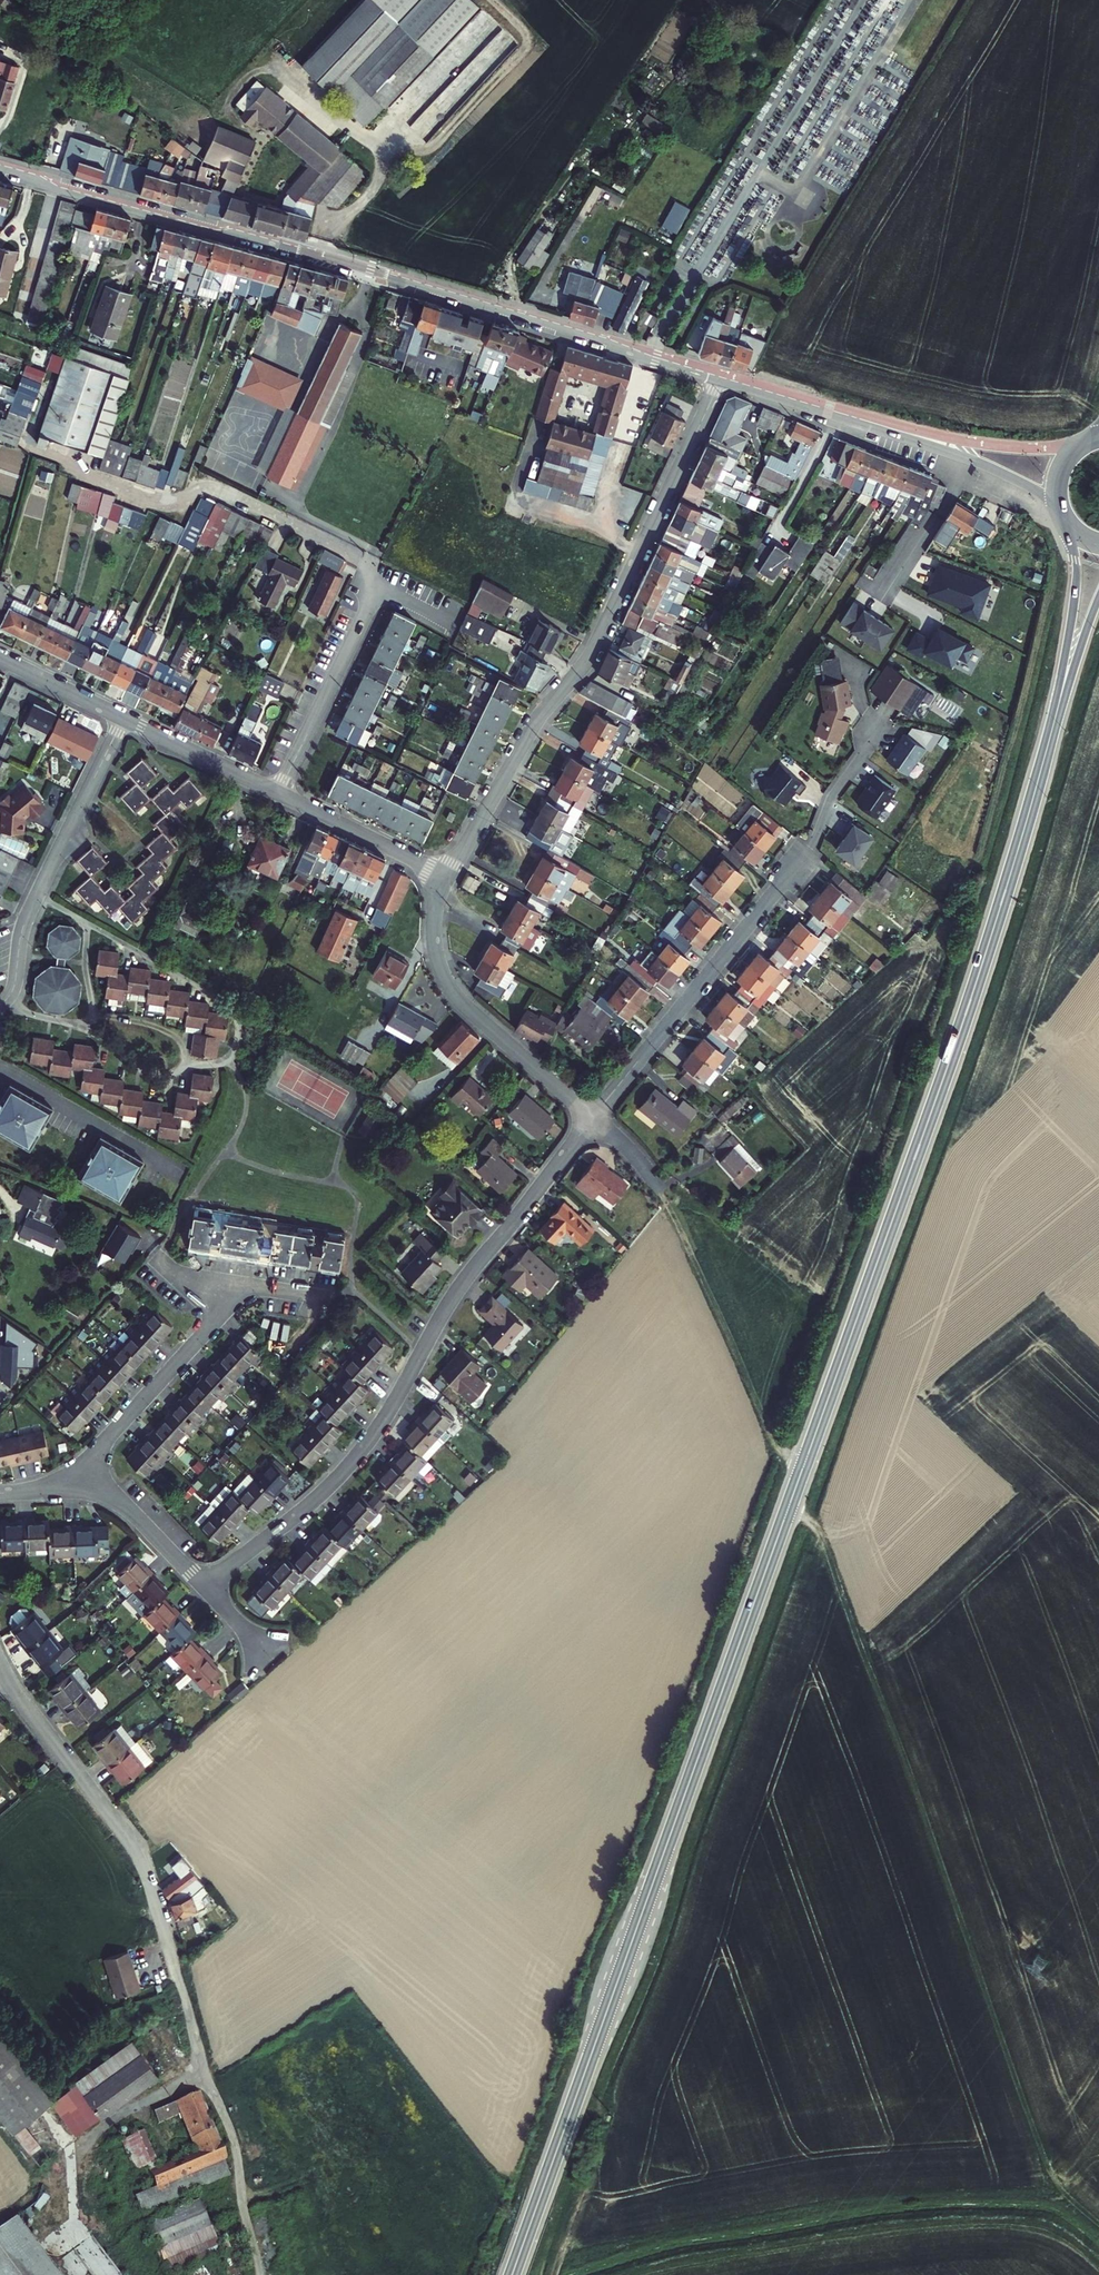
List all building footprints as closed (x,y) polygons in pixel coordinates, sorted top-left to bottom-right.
[(363,0),(322,0),(285,38),(307,59),(363,0)] [(307,59),(304,62),(323,76),(387,13),(399,0),(363,0),(307,59)] [(363,127),(455,31),(478,7),(471,0),(399,0),(387,13),(323,76),(354,100),(347,111),(363,127)] [(1,109),(10,81),(15,66),(0,60),(0,109),(1,109)] [(354,100),(323,76),(304,62),(300,66),(347,111),(354,100)] [(279,208),(238,197),(231,220),(268,231),(277,233),(286,210),(290,211),(293,201),(298,195),(338,149),(328,141),(258,83),(241,105),(246,108),(240,116),(249,124),(255,117),(307,160),(303,164),(308,167),(283,197),(279,208)] [(218,191),(208,188),(202,212),(221,217),(228,194),(250,142),(216,126),(202,161),(222,170),(219,175),(224,177),(218,191)] [(72,174),(81,143),(96,148),(97,144),(68,136),(58,170),(72,174)] [(167,143),(174,149),(178,143),(176,142),(171,138),(167,143)] [(81,143),(72,174),(98,182),(100,177),(110,180),(116,158),(107,155),(107,152),(106,151),(101,167),(91,164),(96,148),(81,143)] [(181,154),(185,148),(178,143),(174,149),(181,154)] [(106,151),(96,148),(91,164),(101,167),(106,151)] [(191,153),(185,148),(181,154),(186,159),(191,153)] [(304,197),(314,200),(336,206),(365,173),(338,149),(298,195),(304,197)] [(100,177),(98,182),(111,185),(117,167),(121,154),(106,150),(106,151),(107,152),(107,155),(116,158),(110,180),(100,177)] [(156,177),(148,196),(158,199),(166,179),(172,169),(165,164),(156,177)] [(198,165),(196,172),(186,207),(202,212),(208,188),(198,186),(203,167),(198,165)] [(111,185),(138,193),(143,175),(117,167),(111,185)] [(186,207),(196,172),(182,167),(181,170),(172,203),(186,207)] [(166,179),(158,199),(162,200),(172,203),(181,170),(175,168),(172,181),(166,179)] [(143,173),(143,175),(138,193),(148,196),(156,177),(143,173)] [(11,185),(0,182),(0,223),(11,185)] [(238,197),(228,194),(221,217),(231,220),(238,197)] [(302,206),(304,197),(298,195),(293,201),(290,211),(286,210),(277,233),(291,237),(299,205),(302,206)] [(314,200),(304,197),(302,206),(299,205),(291,237),(302,241),(314,200)] [(662,225),(678,233),(690,207),(674,199),(662,225)] [(73,205),(58,201),(24,323),(39,328),(66,228),(71,210),(72,208),(73,205)] [(74,253),(86,213),(72,208),(71,210),(66,228),(74,231),(72,238),(68,251),(74,253)] [(92,215),(86,213),(74,253),(88,258),(88,255),(94,239),(96,240),(104,211),(94,208),(92,215)] [(116,215),(104,211),(96,240),(94,239),(88,255),(98,258),(100,253),(103,245),(106,246),(116,215)] [(116,215),(106,246),(119,249),(128,218),(116,215)] [(146,278),(158,282),(166,260),(174,231),(153,225),(147,247),(155,249),(153,260),(146,278)] [(551,239),(538,230),(517,263),(528,272),(551,239)] [(166,260),(158,282),(157,286),(166,288),(172,268),(176,269),(186,235),(174,231),(166,260)] [(176,269),(188,273),(198,238),(186,235),(176,269)] [(195,297),(199,286),(211,242),(198,238),(188,273),(187,277),(181,292),(195,297)] [(214,303),(219,289),(230,247),(211,242),(199,286),(195,297),(214,303)] [(0,247),(0,292),(3,293),(15,251),(0,247)] [(232,293),(237,274),(244,251),(234,248),(230,247),(219,289),(225,291),(232,293)] [(237,294),(243,296),(256,254),(244,251),(237,274),(232,293),(237,294)] [(256,300),(261,281),(268,258),(256,254),(243,296),(250,298),(256,300)] [(268,258),(261,281),(256,300),(267,303),(275,284),(283,262),(268,258)] [(294,265),(287,263),(274,301),(286,306),(298,266),(294,265)] [(306,295),(312,270),(298,266),(286,306),(293,309),(294,306),(298,293),(306,295)] [(324,294),(329,275),(312,270),(306,295),(302,308),(319,312),(321,305),(311,302),(315,291),(324,294)] [(611,316),(621,292),(591,283),(593,280),(569,273),(562,293),(574,297),(567,318),(591,325),(595,311),(611,316)] [(345,280),(329,275),(324,294),(331,297),(326,314),(335,317),(345,280)] [(625,296),(611,329),(622,333),(644,281),(634,277),(625,296)] [(127,294),(104,287),(90,329),(114,337),(127,294)] [(408,298),(388,293),(384,308),(403,314),(408,298)] [(405,353),(422,303),(419,302),(408,298),(403,314),(401,320),(407,322),(398,350),(399,351),(393,370),(399,372),(405,353)] [(294,326),(302,308),(294,306),(293,309),(286,306),(274,301),(269,316),(294,326)] [(430,337),(439,308),(422,303),(405,353),(414,356),(420,338),(419,336),(417,335),(419,329),(430,332),(429,337),(430,337)] [(319,312),(302,308),(294,326),(312,334),(321,313),(319,312)] [(458,323),(460,315),(439,308),(430,337),(442,341),(441,344),(450,347),(458,323)] [(644,312),(639,320),(652,328),(657,319),(644,312)] [(459,347),(472,351),(478,332),(481,321),(468,317),(465,325),(459,346),(459,347)] [(722,322),(712,317),(705,330),(695,356),(698,357),(715,362),(724,337),(716,334),(722,322)] [(728,365),(739,334),(740,332),(732,330),(736,319),(731,317),(724,337),(715,362),(728,365)] [(318,422),(344,368),(361,335),(337,323),(307,386),(299,401),(297,406),(294,413),(264,474),(294,488),(324,425),(318,422)] [(459,346),(465,325),(458,323),(450,347),(459,349),(459,347),(459,346)] [(487,335),(472,372),(471,375),(483,379),(485,373),(504,328),(491,324),(487,335)] [(482,382),(493,387),(503,365),(516,336),(517,332),(504,328),(485,373),(483,379),(482,382)] [(487,335),(478,332),(472,351),(466,370),(465,373),(471,375),(472,372),(487,335)] [(728,365),(750,372),(766,342),(739,334),(728,365)] [(525,340),(516,336),(503,365),(516,371),(518,367),(540,377),(546,364),(549,363),(551,359),(549,356),(551,353),(536,347),(535,348),(524,343),(525,340)] [(46,410),(43,418),(34,443),(43,447),(47,438),(85,452),(115,359),(69,343),(67,349),(65,356),(59,374),(54,387),(49,401),(46,410)] [(580,352),(565,348),(558,373),(549,370),(541,397),(557,401),(566,373),(596,382),(603,359),(580,352)] [(45,369),(59,374),(65,356),(51,351),(45,369)] [(244,359),(233,385),(280,408),(284,407),(294,386),(292,381),(244,358),(244,359)] [(131,365),(115,359),(85,452),(100,457),(106,439),(131,365)] [(615,362),(603,359),(596,382),(608,386),(615,362)] [(615,362),(608,386),(593,436),(608,441),(630,367),(615,362)] [(24,365),(21,375),(41,382),(44,373),(24,365)] [(350,371),(344,368),(318,422),(324,425),(350,371)] [(353,372),(350,371),(324,425),(327,426),(353,372)] [(24,382),(21,391),(36,396),(39,387),(24,382)] [(280,408),(233,385),(232,389),(278,411),(280,408)] [(18,389),(12,405),(29,412),(30,413),(36,396),(21,391),(18,389)] [(557,401),(541,397),(534,419),(550,424),(551,423),(557,401)] [(734,435),(749,403),(733,397),(725,401),(708,438),(739,452),(745,440),(734,435)] [(671,404),(667,413),(684,421),(688,412),(671,404)] [(12,405),(11,405),(2,429),(19,435),(29,412),(12,405)] [(253,469),(264,474),(294,413),(283,408),(253,469)] [(772,413),(761,409),(756,424),(766,428),(772,413)] [(676,448),(678,449),(690,423),(684,421),(667,413),(655,439),(676,448)] [(776,432),(782,417),(772,413),(766,428),(776,432)] [(593,436),(551,423),(550,424),(543,447),(545,448),(586,460),(593,436)] [(763,467),(793,480),(803,463),(819,433),(795,423),(788,438),(799,442),(793,455),(790,453),(785,463),(768,455),(763,467)] [(19,437),(2,430),(0,434),(0,439),(16,446),(19,437)] [(586,460),(545,448),(535,481),(534,481),(524,478),(520,491),(530,494),(537,496),(544,498),(556,502),(563,504),(571,506),(579,508),(586,510),(587,507),(589,498),(592,489),(595,480),(597,472),(599,464),(602,457),(603,457),(605,449),(608,441),(593,436),(586,460)] [(846,465),(854,444),(838,437),(830,458),(842,463),(846,465)] [(708,438),(698,459),(727,472),(743,479),(746,472),(733,466),(739,452),(708,438)] [(106,439),(100,457),(96,470),(107,474),(118,443),(106,439)] [(655,439),(650,449),(671,458),(676,448),(655,439)] [(118,443),(107,474),(118,478),(126,455),(129,447),(118,443)] [(197,443),(190,459),(197,463),(203,450),(205,446),(197,443)] [(866,449),(854,444),(846,465),(838,483),(849,487),(866,449)] [(876,453),(866,449),(849,487),(849,488),(860,493),(861,492),(866,478),(868,473),(876,453)] [(162,481),(168,484),(174,469),(180,456),(173,453),(166,472),(162,481)] [(879,478),(887,457),(876,453),(868,473),(866,478),(861,492),(856,499),(867,505),(872,496),(875,489),(879,478)] [(126,455),(118,478),(131,483),(131,482),(136,467),(139,460),(126,455)] [(890,482),(898,461),(887,457),(879,478),(875,489),(872,496),(882,501),(886,493),(890,482)] [(698,459),(693,469),(736,489),(740,481),(726,474),(727,472),(698,459)] [(901,488),(901,486),(909,466),(898,461),(890,482),(886,493),(882,501),(891,506),(895,500),(901,488)] [(846,465),(842,463),(834,481),(838,483),(846,465)] [(767,488),(766,490),(784,497),(791,483),(793,480),(763,467),(761,466),(754,482),(767,488)] [(909,466),(901,486),(901,488),(910,492),(920,470),(909,466)] [(131,482),(151,489),(152,484),(156,473),(136,467),(131,482)] [(160,488),(162,481),(166,472),(158,468),(156,473),(152,484),(160,488)] [(174,469),(168,484),(175,486),(181,471),(174,469)] [(736,489),(693,469),(688,480),(694,483),(735,501),(740,490),(736,489)] [(920,470),(910,492),(906,503),(901,513),(914,517),(917,508),(931,476),(931,474),(920,470)] [(917,526),(927,512),(930,505),(937,507),(946,486),(938,482),(939,479),(931,476),(917,508),(914,517),(911,521),(917,526)] [(688,480),(680,498),(686,501),(694,483),(688,480)] [(110,508),(111,502),(68,488),(66,503),(75,506),(74,514),(105,525),(110,508)] [(910,492),(901,488),(895,500),(891,506),(890,509),(895,512),(892,517),(897,520),(901,513),(906,503),(910,492)] [(200,527),(212,502),(201,497),(200,499),(196,498),(185,520),(179,534),(175,542),(172,548),(187,555),(194,540),(200,527)] [(709,515),(678,501),(674,511),(704,525),(709,515)] [(210,549),(218,531),(228,511),(212,502),(200,527),(194,540),(210,549)] [(764,515),(772,518),(778,508),(769,504),(764,515)] [(955,504),(943,523),(964,536),(970,527),(986,538),(992,529),(955,504)] [(105,525),(115,528),(120,512),(110,508),(105,525)] [(228,511),(218,531),(236,540),(239,533),(246,519),(228,511)] [(674,511),(659,543),(693,559),(700,545),(701,542),(710,547),(717,531),(704,525),(674,511)] [(136,535),(142,520),(120,512),(115,528),(136,535)] [(246,519),(239,533),(262,545),(270,531),(246,519)] [(149,536),(158,540),(164,527),(165,526),(156,521),(149,536)] [(158,540),(157,542),(172,548),(175,542),(179,534),(164,527),(158,540)] [(768,547),(760,542),(755,549),(751,558),(743,572),(753,578),(758,570),(773,579),(783,563),(786,565),(803,538),(803,537),(799,534),(799,535),(788,552),(774,544),(773,546),(771,549),(768,547)] [(843,560),(855,539),(846,535),(835,556),(843,560)] [(760,542),(761,539),(754,536),(749,546),(755,549),(760,542)] [(803,538),(786,565),(796,571),(813,544),(803,537),(803,538)] [(659,543),(654,553),(687,569),(688,570),(691,563),(699,566),(701,562),(693,559),(659,543)] [(260,548),(250,567),(266,574),(254,599),(272,607),(281,588),(279,587),(282,582),(292,586),(299,570),(273,558),(275,555),(260,548)] [(321,549),(316,559),(339,570),(344,560),(321,549)] [(826,566),(833,554),(825,549),(811,573),(827,583),(834,570),(826,566)] [(654,553),(648,565),(688,583),(693,572),(688,570),(687,569),(654,553)] [(834,569),(841,561),(835,556),(828,564),(834,569)] [(878,570),(869,563),(864,570),(874,577),(878,570)] [(991,581),(936,563),(926,595),(960,607),(959,616),(978,620),(991,581)] [(648,565),(644,575),(683,593),(688,583),(648,565)] [(341,576),(324,569),(306,608),(323,615),(341,576)] [(638,586),(677,604),(683,593),(644,575),(638,586)] [(739,580),(729,575),(724,586),(732,590),(739,580)] [(484,578),(472,602),(500,617),(513,594),(484,578)] [(2,606),(8,585),(0,583),(0,606),(2,606)] [(29,598),(34,600),(39,588),(35,586),(34,586),(29,598)] [(638,586),(634,597),(673,615),(675,616),(681,606),(677,604),(638,586)] [(46,606),(52,609),(57,598),(51,595),(46,606)] [(673,615),(634,597),(628,608),(643,614),(668,626),(673,615)] [(19,633),(31,607),(26,604),(12,598),(0,624),(19,633)] [(57,611),(62,601),(57,598),(52,609),(57,611)] [(863,607),(852,601),(839,622),(869,642),(882,622),(862,610),(863,607)] [(19,633),(36,642),(49,615),(31,607),(19,633)] [(643,614),(628,608),(621,624),(627,627),(635,631),(637,626),(668,640),(673,629),(668,626),(667,628),(642,616),(643,614)] [(87,613),(81,610),(76,621),(82,624),(86,615),(87,613)] [(392,611),(370,657),(390,667),(412,621),(404,617),(392,611)] [(92,615),(87,613),(86,615),(82,624),(87,626),(87,625),(92,615)] [(495,628),(466,614),(459,629),(488,644),(495,628)] [(49,615),(36,642),(51,649),(64,623),(49,615)] [(527,639),(545,650),(548,651),(554,638),(558,640),(563,632),(538,618),(527,639)] [(51,649),(67,656),(79,630),(64,623),(51,649)] [(79,630),(67,656),(81,663),(94,637),(98,629),(87,625),(87,626),(82,624),(79,630)] [(106,636),(111,638),(116,627),(111,625),(106,636)] [(251,657),(262,630),(252,626),(241,652),(251,657)] [(111,678),(126,646),(117,641),(122,630),(116,627),(111,638),(109,644),(96,670),(111,678)] [(639,662),(650,637),(635,631),(627,627),(616,652),(638,662),(639,662)] [(973,648),(940,630),(938,635),(934,633),(931,641),(916,633),(908,649),(922,656),(925,651),(951,665),(956,656),(965,660),(973,648)] [(109,644),(94,637),(81,663),(96,670),(109,644)] [(416,638),(412,647),(418,651),(423,641),(416,638)] [(125,684),(145,642),(140,639),(135,650),(126,646),(111,678),(125,684)] [(530,642),(545,650),(527,639),(526,640),(530,642)] [(151,644),(145,642),(125,684),(140,691),(148,673),(155,659),(146,655),(151,644)] [(520,666),(513,680),(531,690),(546,664),(540,661),(545,650),(530,642),(525,652),(519,649),(514,658),(520,660),(518,665),(520,666)] [(638,662),(616,652),(609,649),(598,674),(620,684),(626,670),(632,673),(638,662)] [(179,658),(174,656),(169,666),(174,668),(179,658)] [(822,674),(823,683),(843,680),(838,656),(820,658),(820,659),(822,674)] [(367,663),(362,673),(383,683),(393,688),(400,672),(390,667),(370,657),(367,663)] [(184,661),(179,658),(174,668),(179,671),(184,661)] [(155,659),(148,673),(167,682),(171,672),(174,668),(169,666),(155,659)] [(815,674),(822,674),(820,659),(813,660),(815,674)] [(197,667),(195,672),(210,679),(214,671),(199,663),(197,667)] [(869,690),(900,710),(917,684),(886,664),(869,690)] [(632,673),(626,670),(620,684),(626,687),(632,673)] [(195,672),(193,675),(197,676),(173,725),(194,735),(211,743),(221,724),(206,716),(206,715),(198,711),(205,697),(210,700),(218,683),(210,679),(195,672)] [(263,672),(256,686),(275,694),(281,680),(263,672)] [(148,673),(140,691),(158,700),(167,682),(148,673)] [(371,707),(383,683),(362,673),(339,720),(361,730),(371,707)] [(662,687),(675,693),(681,682),(668,676),(662,687)] [(518,687),(498,677),(494,685),(490,694),(453,773),(443,768),(436,783),(466,798),(518,687)] [(490,694),(494,685),(475,677),(469,690),(476,693),(478,689),(490,694)] [(0,701),(0,709),(12,715),(26,685),(11,678),(0,701)] [(841,719),(844,710),(845,709),(845,705),(851,704),(847,680),(843,680),(823,683),(819,684),(823,709),(824,709),(823,712),(821,711),(816,723),(818,724),(814,734),(839,743),(843,733),(845,734),(849,721),(841,719)] [(618,695),(590,681),(578,692),(608,707),(611,709),(618,695)] [(167,682),(158,700),(176,709),(185,691),(167,682)] [(917,684),(900,710),(910,717),(927,691),(917,684)] [(675,693),(662,687),(654,701),(667,708),(675,693)] [(387,698),(382,707),(389,711),(394,701),(387,698)] [(30,702),(22,720),(44,732),(52,713),(30,702)] [(247,705),(225,751),(227,752),(249,762),(259,740),(247,734),(258,710),(247,705)] [(610,738),(623,715),(611,709),(608,707),(603,715),(595,711),(587,726),(595,730),(610,738)] [(453,723),(460,727),(465,717),(458,713),(453,723)] [(95,734),(55,715),(44,737),(84,757),(95,734)] [(710,724),(702,719),(697,727),(699,728),(704,732),(705,732),(710,724)] [(44,732),(22,720),(17,729),(29,736),(27,741),(37,746),(44,732)] [(332,733),(361,747),(367,733),(361,730),(339,720),(332,733)] [(579,741),(587,746),(583,752),(598,760),(610,738),(595,730),(587,726),(579,741)] [(912,727),(906,735),(926,748),(930,751),(942,734),(912,727)] [(908,774),(926,748),(906,735),(903,733),(885,759),(908,774)] [(952,740),(944,734),(938,743),(945,749),(952,740)] [(0,740),(0,757),(2,758),(10,741),(1,737),(0,740)] [(451,748),(442,744),(438,753),(446,757),(451,748)] [(619,771),(598,760),(583,752),(580,759),(571,755),(563,770),(586,783),(594,769),(614,780),(619,771)] [(139,756),(123,770),(132,781),(117,795),(131,811),(148,796),(138,785),(154,772),(139,756)] [(364,767),(352,761),(349,768),(361,773),(364,767)] [(772,775),(762,775),(764,796),(773,796),(785,805),(796,791),(799,793),(806,785),(780,764),(772,775)] [(563,770),(551,792),(574,805),(586,783),(563,770)] [(366,790),(335,774),(325,794),(421,840),(431,820),(414,812),(399,805),(382,797),(366,790)] [(876,818),(895,789),(874,774),(856,799),(857,805),(876,818)] [(108,883),(102,888),(88,873),(104,859),(90,844),(74,859),(87,874),(72,887),(87,903),(93,897),(107,913),(115,905),(129,920),(145,906),(139,899),(154,885),(149,879),(164,865),(158,859),(173,845),(165,837),(181,822),(168,807),(178,798),(184,805),(200,791),(186,775),(170,789),(164,781),(148,796),(162,812),(152,822),(159,830),(144,843),(150,850),(134,864),(140,870),(124,884),(130,890),(122,898),(108,883)] [(20,830),(21,817),(18,814),(25,809),(30,815),(42,805),(37,799),(39,798),(32,790),(30,791),(22,781),(14,788),(15,789),(7,795),(4,792),(0,795),(0,803),(1,804),(0,805),(0,829),(20,830)] [(385,790),(370,783),(366,790),(382,797),(385,790)] [(562,827),(574,805),(551,792),(539,814),(562,827)] [(418,805),(402,798),(399,805),(414,812),(417,806),(418,805)] [(780,822),(751,798),(733,820),(743,827),(763,844),(780,822)] [(433,814),(417,806),(414,812),(431,820),(433,814)] [(456,814),(449,812),(446,819),(453,822),(456,814)] [(562,827),(539,814),(525,837),(548,849),(562,856),(573,835),(562,827)] [(306,822),(306,823),(300,835),(307,838),(292,870),(294,872),(283,882),(297,888),(298,887),(306,870),(307,868),(314,853),(325,830),(313,824),(313,825),(306,822)] [(873,837),(853,823),(834,850),(855,865),(873,837)] [(727,848),(741,860),(745,854),(751,858),(763,844),(743,827),(727,848)] [(321,868),(336,835),(329,832),(325,830),(314,853),(320,856),(313,873),(306,870),(298,887),(310,893),(321,868)] [(263,835),(255,852),(260,854),(266,841),(278,847),(280,843),(263,835)] [(332,873),(347,840),(336,835),(321,868),(332,873)] [(342,882),(359,846),(347,840),(332,873),(326,885),(320,882),(317,887),(331,893),(338,879),(342,882)] [(287,846),(280,843),(278,847),(266,841),(260,854),(255,852),(248,866),(258,871),(260,867),(274,874),(287,846)] [(353,889),(371,852),(359,846),(342,882),(341,886),(351,891),(353,889)] [(8,870),(9,867),(14,854),(0,848),(0,866),(8,870)] [(731,883),(740,872),(735,868),(741,860),(727,848),(711,867),(731,883)] [(542,855),(534,870),(568,890),(575,876),(580,868),(581,867),(562,856),(548,849),(545,856),(542,855)] [(382,857),(371,852),(353,889),(368,896),(377,878),(374,876),(382,857)] [(11,868),(17,856),(14,854),(9,867),(11,868)] [(11,868),(9,867),(8,870),(0,888),(0,891),(11,868)] [(696,887),(715,903),(731,883),(711,867),(696,887)] [(580,868),(575,876),(590,884),(595,876),(580,868)] [(368,920),(383,928),(393,908),(396,910),(409,879),(405,877),(406,876),(392,869),(386,881),(378,896),(380,897),(375,906),(368,920)] [(887,869),(878,883),(891,891),(900,878),(887,869)] [(575,893),(568,890),(534,870),(524,885),(531,890),(527,895),(554,910),(557,903),(559,904),(559,902),(563,896),(570,901),(575,893)] [(819,894),(850,918),(866,898),(867,897),(865,895),(836,872),(819,894)] [(867,897),(866,898),(874,902),(877,900),(884,905),(891,891),(878,883),(875,881),(865,895),(867,897)] [(687,913),(707,930),(718,917),(709,910),(715,903),(696,887),(690,894),(698,900),(687,913)] [(813,914),(809,919),(833,938),(850,918),(819,894),(807,908),(813,914)] [(188,901),(179,895),(165,920),(192,934),(202,917),(184,908),(188,901)] [(554,910),(527,895),(523,902),(517,898),(509,913),(532,926),(541,912),(549,918),(554,910)] [(569,908),(559,902),(559,904),(557,903),(554,910),(564,916),(569,908)] [(619,911),(605,903),(602,909),(616,916),(619,911)] [(677,905),(662,925),(671,933),(687,945),(692,939),(697,943),(707,930),(687,913),(677,905)] [(354,918),(334,909),(315,950),(335,959),(354,918)] [(506,933),(503,939),(519,947),(521,944),(522,942),(523,942),(523,941),(532,927),(532,926),(509,913),(500,929),(506,933)] [(817,957),(833,938),(809,919),(804,925),(798,919),(787,933),(817,957)] [(56,950),(58,950),(56,964),(50,964),(46,967),(44,965),(39,969),(41,971),(36,975),(35,980),(32,979),(32,985),(34,986),(34,992),(37,996),(35,998),(39,1002),(41,1000),(45,1006),(50,1006),(50,1010),(55,1011),(56,1007),(62,1008),(67,1004),(69,1006),(73,1002),(72,1001),(76,997),(77,992),(80,992),(80,986),(78,986),(78,980),(75,976),(77,974),(73,969),(71,971),(67,966),(63,966),(65,951),(67,952),(77,945),(79,933),(72,923),(60,922),(50,929),(48,940),(56,950)] [(539,931),(532,927),(523,941),(529,945),(531,946),(539,931)] [(656,952),(676,968),(686,956),(681,953),(687,945),(671,933),(656,952)] [(792,969),(802,977),(817,957),(787,933),(775,947),(776,948),(771,954),(791,970),(792,969)] [(507,968),(519,947),(503,939),(499,946),(491,942),(483,956),(507,968)] [(632,965),(651,981),(657,974),(665,981),(676,968),(656,952),(648,945),(632,965)] [(169,980),(149,977),(150,969),(130,965),(129,973),(116,972),(120,951),(98,948),(95,969),(108,971),(105,992),(109,992),(107,1000),(121,1002),(122,994),(149,998),(148,1006),(185,1011),(184,1021),(204,1024),(204,1032),(195,1031),(192,1051),(213,1055),(216,1034),(225,1036),(228,1014),(207,1011),(208,1002),(188,999),(189,991),(168,988),(169,980)] [(387,950),(373,974),(395,987),(409,962),(387,950)] [(757,951),(747,965),(775,988),(784,977),(778,972),(779,970),(787,976),(791,970),(771,954),(767,959),(757,951)] [(481,977),(497,985),(498,983),(506,969),(507,968),(483,956),(473,972),(481,977)] [(617,984),(636,1000),(651,981),(632,965),(617,984)] [(759,1007),(775,988),(747,965),(735,979),(742,985),(738,990),(759,1007)] [(515,974),(506,969),(498,983),(506,988),(515,974)] [(804,980),(795,973),(791,978),(800,985),(804,980)] [(497,985),(481,977),(476,984),(500,998),(506,988),(498,983),(497,985)] [(636,1000),(617,984),(600,1004),(618,1019),(620,1020),(636,1000)] [(744,1028),(759,1007),(738,990),(733,996),(726,990),(714,1005),(744,1028)] [(559,1024),(557,1027),(566,1035),(570,1031),(595,1051),(611,1030),(610,1029),(618,1019),(600,1004),(596,1000),(579,1020),(566,1010),(559,1024)] [(398,1004),(383,1030),(409,1045),(412,1040),(419,1044),(436,1025),(398,1004)] [(713,1026),(709,1031),(732,1049),(738,1043),(734,1040),(744,1028),(714,1005),(703,1018),(713,1026)] [(557,1027),(559,1024),(543,1015),(541,1018),(528,1010),(517,1031),(529,1037),(530,1035),(540,1041),(543,1036),(549,1040),(557,1027)] [(478,1036),(460,1019),(437,1044),(455,1061),(478,1036)] [(703,1037),(691,1051),(714,1068),(724,1054),(730,1060),(736,1052),(732,1049),(709,1031),(703,1037)] [(177,1092),(173,1113),(160,1112),(162,1103),(141,1100),(142,1092),(121,1089),(122,1080),(103,1078),(104,1069),(91,1067),(94,1047),(73,1044),(72,1052),(52,1049),(53,1041),(32,1038),(29,1059),(50,1062),(49,1070),(69,1073),(70,1064),(83,1066),(80,1087),(92,1089),(91,1097),(119,1102),(118,1110),(139,1113),(137,1121),(142,1122),(141,1129),(154,1131),(156,1123),(158,1124),(157,1133),(177,1136),(180,1114),(193,1116),(196,1096),(209,1098),(212,1076),(191,1073),(187,1094),(177,1092)] [(344,1043),(335,1058),(350,1066),(351,1064),(357,1068),(365,1055),(344,1043)] [(455,1061),(437,1044),(433,1049),(450,1066),(455,1061)] [(687,1070),(682,1075),(692,1082),(704,1091),(709,1085),(704,1081),(714,1068),(691,1051),(680,1064),(684,1067),(687,1070)] [(363,1065),(358,1074),(369,1081),(374,1072),(363,1065)] [(719,1072),(714,1068),(704,1081),(709,1085),(719,1072)] [(398,1073),(384,1089),(397,1101),(410,1085),(398,1073)] [(467,1075),(450,1097),(457,1102),(460,1098),(479,1113),(493,1095),(467,1075)] [(692,1082),(682,1075),(677,1081),(686,1089),(692,1082)] [(0,1099),(0,1131),(28,1148),(51,1108),(9,1083),(0,1099)] [(657,1086),(642,1105),(659,1120),(661,1117),(679,1133),(699,1110),(686,1098),(680,1105),(657,1086)] [(524,1092),(509,1108),(539,1135),(554,1118),(524,1092)] [(370,1112),(360,1128),(370,1133),(379,1117),(370,1112)] [(702,1123),(691,1132),(729,1173),(746,1158),(732,1142),(737,1138),(717,1116),(705,1126),(702,1123)] [(489,1153),(478,1166),(502,1187),(518,1170),(497,1152),(503,1145),(492,1135),(482,1146),(489,1153)] [(99,1136),(76,1176),(118,1200),(141,1160),(99,1136)] [(597,1157),(576,1183),(595,1197),(599,1191),(614,1202),(627,1186),(606,1169),(609,1166),(597,1157)] [(737,1183),(755,1168),(746,1158),(729,1173),(728,1174),(737,1183)] [(447,1188),(430,1207),(457,1231),(468,1219),(470,1220),(483,1206),(451,1176),(444,1185),(447,1188)] [(63,1198),(25,1181),(17,1198),(30,1203),(18,1231),(30,1236),(31,1233),(53,1243),(62,1247),(69,1233),(59,1230),(61,1227),(52,1222),(58,1216),(54,1214),(60,1207),(56,1206),(63,1198)] [(552,1216),(540,1229),(554,1241),(566,1228),(581,1242),(594,1229),(563,1201),(551,1214),(552,1216)] [(318,1266),(337,1269),(343,1230),(193,1207),(187,1246),(209,1250),(209,1246),(218,1247),(218,1251),(258,1257),(259,1253),(268,1255),(267,1259),(308,1265),(309,1261),(318,1263),(318,1266)] [(142,1237),(119,1221),(102,1247),(114,1253),(124,1260),(130,1250),(133,1251),(142,1237)] [(422,1244),(400,1268),(421,1287),(430,1277),(428,1275),(440,1261),(435,1257),(443,1248),(421,1228),(413,1236),(422,1244)] [(528,1248),(503,1275),(519,1289),(526,1282),(540,1295),(558,1276),(528,1248)] [(511,1300),(502,1291),(495,1298),(505,1307),(511,1300)] [(492,1295),(480,1309),(494,1322),(484,1333),(500,1349),(523,1324),(505,1307),(495,1298),(492,1295)] [(161,1336),(159,1335),(169,1324),(152,1308),(144,1317),(139,1313),(130,1321),(154,1344),(161,1336)] [(4,1317),(2,1341),(4,1341),(4,1349),(0,1349),(0,1375),(8,1380),(13,1373),(13,1363),(31,1364),(32,1348),(30,1346),(35,1339),(4,1317)] [(127,1335),(119,1344),(136,1360),(146,1349),(148,1350),(154,1344),(130,1321),(122,1330),(127,1335)] [(257,1331),(249,1323),(242,1331),(250,1339),(257,1331)] [(385,1356),(383,1355),(393,1344),(376,1328),(368,1337),(362,1332),(354,1341),(378,1363),(385,1356)] [(225,1349),(242,1365),(250,1356),(255,1361),(264,1352),(250,1339),(242,1331),(240,1330),(233,1337),(235,1338),(225,1349)] [(378,1363),(354,1341),(345,1351),(350,1356),(343,1363),(350,1369),(360,1379),(370,1369),(372,1370),(378,1363)] [(106,1348),(97,1357),(121,1379),(128,1372),(126,1370),(136,1360),(119,1344),(111,1353),(106,1348)] [(213,1358),(207,1365),(231,1387),(239,1378),(234,1373),(242,1365),(225,1349),(215,1360),(213,1358)] [(460,1349),(438,1372),(469,1400),(484,1384),(469,1371),(476,1363),(460,1349)] [(121,1379),(97,1357),(89,1365),(94,1370),(86,1379),(103,1395),(113,1384),(115,1386),(121,1379)] [(193,1384),(210,1399),(217,1391),(223,1396),(231,1387),(207,1365),(201,1371),(203,1373),(193,1384)] [(360,1379),(350,1369),(342,1378),(337,1374),(329,1383),(353,1405),(359,1398),(358,1396),(367,1386),(360,1379)] [(103,1395),(86,1379),(78,1388),(73,1383),(65,1392),(89,1414),(95,1407),(93,1405),(103,1395)] [(353,1405),(329,1383),(321,1392),(325,1396),(318,1405),(319,1406),(335,1421),(344,1410),(346,1412),(353,1405)] [(181,1393),(175,1400),(198,1422),(207,1413),(202,1408),(210,1399),(193,1384),(183,1394),(181,1393)] [(56,1401),(62,1405),(53,1414),(70,1430),(81,1419),(83,1421),(89,1414),(65,1392),(56,1401)] [(198,1422),(175,1400),(168,1406),(170,1408),(160,1419),(177,1435),(185,1426),(190,1431),(198,1422)] [(424,1410),(418,1417),(437,1434),(443,1440),(450,1433),(444,1427),(454,1417),(436,1401),(426,1412),(424,1410)] [(319,1406),(302,1423),(326,1446),(332,1439),(330,1437),(340,1426),(335,1421),(319,1406)] [(437,1434),(418,1417),(411,1424),(413,1426),(404,1435),(411,1442),(427,1457),(443,1440),(437,1434)] [(168,1444),(177,1435),(160,1419),(150,1430),(148,1428),(141,1436),(165,1458),(173,1449),(168,1444)] [(326,1446),(302,1423),(294,1432),(299,1437),(291,1446),(308,1461),(318,1451),(320,1452),(326,1446)] [(40,1429),(16,1434),(22,1461),(30,1459),(30,1455),(36,1454),(45,1452),(40,1429)] [(22,1461),(16,1434),(0,1438),(0,1462),(7,1461),(13,1459),(13,1463),(22,1461)] [(165,1458),(141,1436),(135,1442),(137,1444),(127,1455),(144,1471),(152,1461),(157,1466),(165,1458)] [(427,1457),(411,1442),(401,1452),(399,1451),(392,1457),(412,1475),(428,1458),(427,1457)] [(279,1485),(277,1483),(287,1473),(270,1456),(254,1474),(273,1491),(279,1485)] [(395,1493),(412,1475),(392,1457),(386,1464),(388,1466),(378,1477),(395,1493)] [(231,1486),(249,1503),(254,1508),(264,1497),(266,1499),(273,1491),(254,1474),(247,1468),(231,1486)] [(209,1499),(209,1500),(232,1521),(234,1522),(240,1515),(239,1513),(249,1503),(231,1486),(226,1481),(209,1499)] [(360,1492),(350,1503),(348,1502),(342,1508),(361,1526),(377,1508),(376,1507),(385,1498),(375,1490),(367,1499),(360,1492)] [(209,1500),(194,1517),(216,1537),(225,1528),(227,1530),(234,1522),(232,1521),(209,1500)] [(361,1526),(342,1508),(335,1515),(337,1517),(328,1526),(345,1543),(361,1526)] [(23,1513),(15,1513),(15,1516),(0,1516),(0,1542),(24,1542),(23,1513)] [(33,1513),(23,1513),(24,1542),(49,1541),(48,1524),(48,1515),(33,1515),(33,1513)] [(74,1521),(74,1549),(98,1548),(98,1539),(109,1539),(108,1522),(83,1523),(82,1520),(74,1521)] [(64,1523),(48,1524),(49,1541),(49,1550),(74,1549),(74,1521),(64,1521),(64,1523)] [(312,1533),(306,1540),(332,1564),(349,1546),(345,1543),(328,1526),(325,1524),(315,1535),(312,1533)] [(293,1559),(304,1570),(316,1581),(332,1564),(306,1540),(300,1547),(302,1549),(293,1559)] [(128,1591),(135,1585),(154,1568),(147,1560),(145,1561),(136,1552),(119,1568),(127,1577),(121,1583),(128,1591)] [(293,1559),(286,1553),(277,1564),(276,1562),(269,1570),(288,1588),(304,1570),(293,1559)] [(154,1568),(135,1585),(151,1602),(162,1592),(168,1586),(158,1575),(159,1574),(154,1568)] [(288,1588),(269,1570),(262,1577),(264,1578),(254,1589),(272,1605),(288,1588)] [(151,1602),(145,1608),(161,1626),(180,1608),(173,1600),(171,1602),(162,1592),(151,1602)] [(10,1609),(9,1616),(13,1621),(11,1622),(20,1634),(19,1636),(24,1643),(46,1626),(31,1607),(29,1608),(25,1603),(19,1603),(10,1609)] [(195,1627),(185,1616),(186,1614),(180,1608),(161,1626),(178,1643),(189,1633),(195,1627)] [(46,1626),(24,1643),(30,1650),(31,1649),(41,1661),(45,1658),(52,1667),(75,1649),(68,1640),(61,1645),(46,1626)] [(178,1643),(166,1654),(174,1662),(179,1657),(188,1666),(207,1649),(199,1641),(198,1643),(189,1633),(178,1643)] [(207,1649),(188,1666),(204,1684),(205,1683),(212,1691),(221,1683),(213,1675),(221,1667),(211,1657),(213,1655),(207,1649)] [(45,1658),(41,1661),(47,1670),(52,1667),(45,1658)] [(56,1697),(62,1705),(84,1688),(69,1669),(49,1685),(57,1696),(56,1697)] [(249,1684),(243,1677),(228,1691),(233,1697),(249,1684)] [(84,1688),(62,1705),(67,1712),(69,1711),(78,1723),(98,1707),(84,1688)] [(9,1721),(0,1710),(0,1728),(9,1721)] [(112,1725),(128,1745),(134,1740),(135,1739),(119,1720),(112,1725)] [(100,1754),(106,1761),(128,1745),(112,1725),(92,1741),(101,1752),(100,1754)] [(111,1769),(113,1768),(122,1780),(148,1759),(134,1740),(128,1745),(106,1761),(111,1769)] [(192,1881),(198,1887),(202,1883),(183,1862),(171,1873),(176,1879),(165,1888),(172,1897),(192,1881)] [(176,1914),(203,1904),(200,1896),(205,1892),(213,1901),(216,1904),(221,1900),(203,1881),(202,1883),(198,1887),(195,1890),(170,1899),(176,1914)] [(141,1986),(129,1947),(107,1954),(119,1993),(141,1986)] [(0,2027),(0,2076),(32,2114),(53,2097),(55,2095),(0,2027)] [(104,2112),(160,2070),(133,2035),(77,2077),(55,2095),(53,2097),(79,2131),(104,2112)] [(0,2076),(0,2099),(20,2124),(26,2119),(32,2114),(0,2076)] [(154,2113),(158,2124),(179,2116),(195,2152),(149,2170),(157,2190),(227,2160),(220,2144),(221,2144),(200,2093),(190,2097),(154,2113)] [(0,2099),(0,2107),(16,2127),(20,2124),(0,2099)] [(20,2124),(46,2155),(51,2150),(26,2119),(20,2124)] [(20,2124),(16,2127),(42,2158),(46,2155),(20,2124)] [(158,2158),(146,2129),(126,2137),(135,2159),(138,2167),(150,2162),(158,2158)] [(155,2213),(147,2216),(159,2244),(212,2221),(200,2193),(155,2213)] [(0,2227),(0,2274),(64,2274),(18,2213),(0,2227)]
